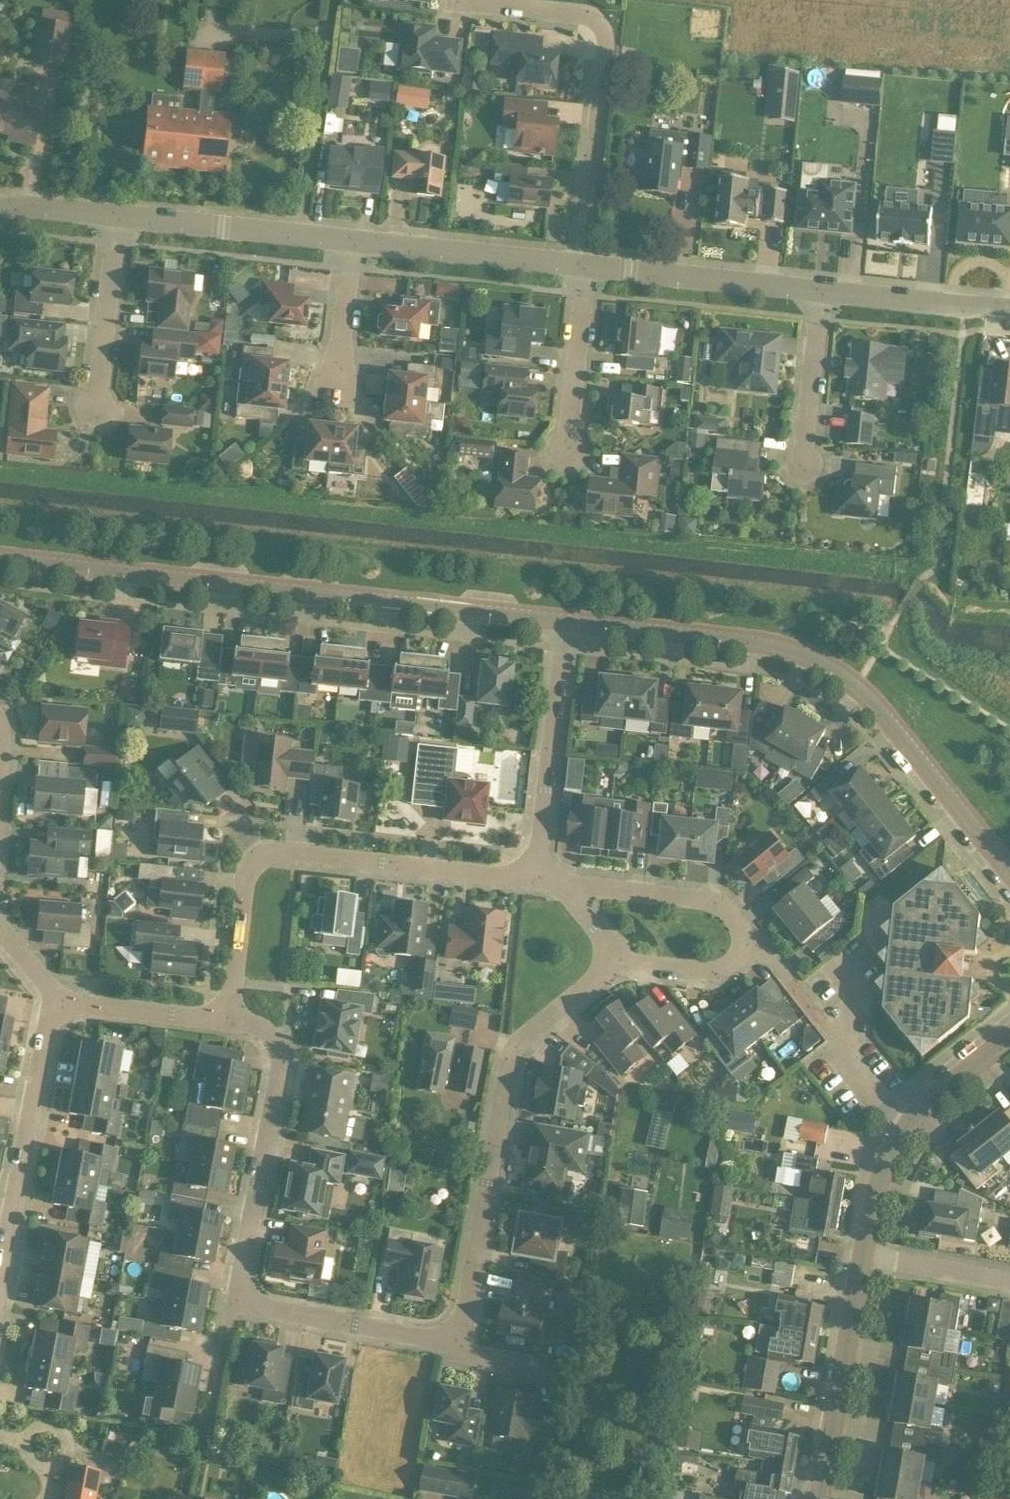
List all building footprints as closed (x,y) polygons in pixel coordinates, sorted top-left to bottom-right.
[(37,20),(30,63),(64,69),(71,26),(37,20)] [(456,74),(460,42),(433,39),(435,28),(411,25),(411,24),(400,23),(398,43),(400,43),(397,70),(430,74),(430,71),(456,74)] [(488,66),(517,69),(515,83),(552,87),(556,54),(540,53),(542,37),(492,32),(488,66)] [(357,73),(360,48),(339,46),(337,71),(357,73)] [(181,90),(200,92),(203,52),(188,51),(185,50),(181,90)] [(231,116),(211,114),(214,93),(221,94),(225,54),(203,52),(200,92),(198,113),(192,170),(225,173),(231,116)] [(465,67),(462,90),(478,92),(481,68),(465,67)] [(774,69),(773,83),(797,85),(799,72),(774,69)] [(844,76),(842,104),(880,107),(883,80),(844,76)] [(349,85),(330,82),(326,108),(346,110),(349,85)] [(399,85),(396,104),(429,108),(432,90),(399,85)] [(22,107),(23,99),(0,95),(0,134),(7,135),(6,142),(34,148),(41,110),(22,107)] [(500,129),(515,130),(513,151),(553,155),(556,123),(545,122),(547,103),(503,98),(500,129)] [(141,165),(192,170),(198,113),(147,108),(141,165)] [(941,132),(939,163),(953,165),(956,133),(941,132)] [(675,195),(681,146),(650,143),(646,172),(643,171),(640,190),(675,195)] [(378,191),(382,150),(364,148),(363,152),(330,149),(326,186),(378,191)] [(443,158),(416,155),(393,153),(390,179),(413,182),(412,194),(436,197),(438,181),(441,182),(443,158)] [(494,175),(510,177),(507,204),(547,209),(550,181),(526,179),(527,166),(495,163),(494,175)] [(747,181),(723,179),(718,179),(715,225),(745,228),(746,217),(759,218),(759,217),(765,217),(765,222),(783,223),(785,192),(770,191),(771,183),(747,181)] [(800,194),(797,230),(850,234),(855,186),(819,183),(818,195),(800,194)] [(980,192),(965,191),(963,207),(960,207),(957,243),(1009,247),(1009,212),(1007,211),(979,209),(980,192)] [(917,208),(885,205),(883,205),(880,241),(930,245),(932,210),(917,208)] [(146,302),(161,304),(158,328),(186,331),(188,307),(190,307),(193,275),(149,271),(146,302)] [(41,317),(43,303),(68,306),(72,276),(34,272),(31,295),(15,293),(13,314),(41,317)] [(240,283),(229,291),(240,305),(251,296),(240,283)] [(437,296),(461,298),(462,284),(438,283),(437,296)] [(260,307),(270,308),(268,324),(304,328),(307,302),(286,300),(287,287),(262,284),(260,307)] [(439,304),(430,303),(405,300),(404,313),(383,311),(382,316),(380,316),(377,317),(376,329),(378,331),(380,331),(380,336),(416,340),(417,324),(437,326),(439,304)] [(504,308),(501,333),(488,332),(485,356),(526,360),(528,345),(540,346),(543,313),(504,308)] [(226,317),(224,331),(239,333),(240,321),(237,318),(226,317)] [(7,351),(29,354),(27,368),(61,372),(65,341),(48,339),(50,324),(10,319),(7,351)] [(205,354),(222,355),(223,320),(206,319),(205,354)] [(615,356),(628,357),(626,370),(654,373),(656,359),(643,357),(646,324),(619,321),(615,356)] [(441,330),(438,352),(454,353),(457,332),(441,330)] [(153,331),(152,347),(141,346),(138,377),(172,381),(175,359),(193,361),(195,336),(153,331)] [(775,394),(781,338),(722,332),(719,362),(740,364),(738,390),(775,394)] [(251,336),(251,344),(268,345),(268,337),(251,336)] [(905,365),(906,351),(854,345),(848,396),(884,400),(888,363),(905,365)] [(243,347),(239,382),(285,387),(287,365),(266,362),(267,350),(243,347)] [(480,381),(481,365),(460,363),(458,379),(480,381)] [(389,376),(387,398),(422,402),(424,389),(434,390),(436,368),(412,365),(410,378),(389,376)] [(678,365),(676,382),(691,383),(693,366),(678,365)] [(996,365),(993,389),(980,387),(974,437),(994,440),(999,420),(1005,421),(1009,420),(1009,367),(996,365)] [(482,391),(500,393),(497,415),(532,419),(535,388),(525,387),(526,371),(485,367),(482,391)] [(239,382),(237,396),(235,418),(259,421),(261,408),(282,411),(285,387),(239,382)] [(46,392),(14,388),(7,454),(52,459),(54,434),(42,433),(46,392)] [(646,388),(644,400),(611,396),(609,409),(613,409),(612,423),(649,427),(651,412),(661,413),(663,390),(646,388)] [(444,405),(422,402),(387,398),(384,422),(405,424),(404,437),(429,439),(430,421),(442,423),(444,405)] [(193,409),(163,406),(161,427),(191,430),(193,409)] [(706,446),(708,429),(728,431),(729,418),(696,414),(692,445),(706,446)] [(871,446),(874,418),(850,416),(847,443),(871,446)] [(305,461),(327,464),(332,428),(309,425),(306,447),(294,445),(291,470),(304,471),(305,461)] [(326,474),(340,475),(362,478),(365,453),(352,452),(355,430),(332,428),(327,464),(326,474)] [(166,464),(170,434),(130,430),(127,460),(166,464)] [(454,437),(452,452),(492,457),(494,442),(454,437)] [(729,494),(728,499),(763,503),(766,477),(756,476),(758,462),(742,460),(744,442),(718,439),(712,492),(729,494)] [(896,452),(895,462),(915,464),(916,454),(896,452)] [(497,477),(494,508),(532,512),(536,481),(524,480),(526,456),(501,453),(498,477),(497,477)] [(623,454),(621,470),(620,483),(592,480),(588,512),(632,517),(635,496),(656,498),(661,458),(623,454)] [(845,485),(844,490),(839,489),(836,515),(876,519),(878,496),(894,498),(897,468),(873,466),(872,478),(854,476),(854,482),(849,482),(845,485)] [(968,472),(965,500),(979,501),(983,474),(968,472)] [(1,632),(13,639),(26,615),(0,601),(0,635),(1,632)] [(49,604),(43,615),(56,622),(61,611),(49,604)] [(100,661),(99,666),(123,668),(128,625),(107,623),(107,627),(80,624),(76,658),(100,661)] [(195,681),(217,684),(220,656),(200,653),(202,634),(162,629),(158,661),(197,665),(195,681)] [(220,656),(217,684),(217,687),(236,689),(237,679),(258,681),(262,640),(240,638),(239,651),(234,650),(234,651),(221,649),(220,656)] [(285,643),(262,640),(258,681),(257,694),(278,697),(278,694),(296,696),(301,658),(288,657),(288,656),(283,656),(285,643)] [(304,707),(306,697),(315,698),(316,688),(337,690),(342,649),(320,647),(318,659),(313,659),(301,658),(296,696),(295,706),(304,707)] [(357,702),(376,705),(380,667),(367,665),(363,664),(364,651),(342,649),(337,690),(359,692),(357,702)] [(415,712),(417,699),(421,658),(399,655),(398,668),(393,668),(380,667),(376,705),(389,706),(389,709),(415,712)] [(437,711),(456,713),(458,696),(460,675),(447,674),(447,673),(443,673),(444,660),(421,658),(417,699),(438,701),(437,711)] [(513,680),(510,680),(511,667),(504,667),(504,663),(489,661),(489,665),(481,664),(477,704),(507,707),(508,694),(512,694),(515,693),(518,690),(518,686),(517,683),(513,680)] [(599,717),(626,720),(630,680),(628,680),(628,678),(626,676),(618,675),(616,677),(616,679),(602,677),(601,688),(597,691),(585,690),(581,722),(598,724),(599,717)] [(632,681),(630,680),(626,720),(652,723),(651,733),(666,735),(670,705),(659,704),(656,700),(658,683),(645,682),(645,680),(643,678),(635,677),(633,678),(632,681)] [(694,728),(711,730),(716,690),(689,687),(686,709),(674,707),(670,737),(693,740),(694,728)] [(742,693),(716,690),(711,730),(728,732),(727,744),(748,746),(752,716),(740,715),(742,693)] [(458,696),(456,713),(454,727),(471,728),(474,698),(458,696)] [(42,708),(39,742),(82,746),(85,712),(42,708)] [(750,747),(751,747),(771,758),(777,747),(787,753),(806,719),(786,708),(773,732),(752,720),(750,747)] [(194,732),(196,715),(163,711),(160,728),(194,732)] [(826,730),(806,719),(787,753),(798,759),(792,770),(812,781),(823,760),(813,754),(826,730)] [(397,734),(413,733),(413,723),(397,724),(397,734)] [(388,736),(385,758),(407,761),(410,739),(388,736)] [(257,739),(252,786),(284,790),(285,778),(307,780),(310,754),(288,752),(290,743),(257,739)] [(413,786),(431,788),(428,807),(445,809),(444,821),(483,825),(487,785),(471,784),(471,779),(468,775),(464,773),(455,772),(457,750),(417,746),(413,786)] [(117,769),(119,750),(84,747),(83,766),(117,769)] [(167,784),(183,804),(206,806),(228,789),(196,750),(175,767),(180,774),(167,784)] [(571,758),(568,788),(585,789),(587,759),(571,758)] [(309,805),(320,806),(319,819),(354,823),(358,787),(346,785),(340,777),(341,769),(313,766),(309,805)] [(734,788),(735,768),(698,767),(698,787),(734,788)] [(66,768),(65,782),(36,780),(33,812),(92,817),(96,771),(66,768)] [(830,794),(843,811),(875,786),(861,768),(839,786),(831,776),(810,793),(818,803),(830,794)] [(302,780),(300,799),(308,800),(311,781),(302,780)] [(789,802),(807,793),(801,780),(782,789),(789,802)] [(882,791),(881,793),(875,786),(843,811),(857,828),(888,803),(887,801),(888,798),(882,791)] [(600,857),(601,851),(606,851),(611,814),(595,812),(597,800),(573,797),(568,841),(581,843),(581,848),(583,849),(582,855),(600,857)] [(628,860),(628,854),(632,854),(633,848),(646,850),(651,806),(627,803),(626,815),(611,814),(606,851),(611,852),(610,858),(628,860)] [(902,820),(896,812),(898,811),(892,804),(889,804),(888,803),(857,828),(871,844),(902,820)] [(716,827),(691,824),(687,860),(712,863),(715,838),(728,839),(731,810),(718,808),(716,827)] [(152,839),(155,842),(159,842),(157,856),(197,861),(200,828),(184,826),(181,822),(182,813),(155,810),(152,839)] [(916,837),(902,820),(871,844),(877,852),(866,861),(881,881),(901,864),(894,855),(916,837)] [(662,857),(687,860),(691,824),(666,821),(662,857)] [(31,843),(28,875),(75,879),(77,853),(89,854),(90,834),(46,830),(45,845),(31,843)] [(112,843),(113,831),(99,830),(98,857),(128,858),(128,843),(112,843)] [(834,833),(823,842),(829,850),(840,841),(834,833)] [(754,885),(776,867),(784,877),(804,860),(796,850),(789,857),(771,834),(757,846),(754,843),(745,851),(747,854),(736,863),(754,885)] [(840,841),(829,850),(836,858),(840,854),(847,849),(840,841)] [(149,908),(159,909),(170,910),(169,919),(193,922),(196,918),(197,913),(200,913),(203,885),(176,882),(178,869),(139,865),(137,880),(149,881),(147,905),(149,908)] [(775,910),(789,928),(819,904),(805,886),(815,878),(807,869),(789,884),(796,893),(775,910)] [(940,1043),(969,1019),(973,981),(961,980),(964,954),(976,955),(980,917),(956,887),(941,886),(943,871),(941,870),(940,886),(924,884),(894,908),(884,1010),(908,1040),(924,1042),(922,1057),(923,1057),(925,1042),(940,1043)] [(108,896),(108,931),(122,931),(122,906),(132,906),(132,896),(108,896)] [(828,896),(819,904),(789,928),(804,945),(825,928),(832,938),(851,923),(843,913),(842,914),(828,896)] [(314,935),(321,935),(347,938),(345,955),(359,956),(362,922),(350,921),(354,899),(338,897),(337,901),(318,899),(316,916),(312,915),(310,930),(315,931),(314,935)] [(91,925),(79,924),(81,906),(39,903),(37,931),(63,933),(62,947),(89,949),(91,925)] [(388,957),(390,955),(420,958),(426,907),(396,904),(394,921),(380,919),(377,953),(379,956),(388,957)] [(462,961),(497,965),(503,916),(467,912),(465,930),(449,929),(446,958),(462,959),(462,961)] [(146,970),(150,971),(150,972),(156,973),(157,977),(163,978),(165,974),(193,977),(196,945),(163,942),(165,927),(137,925),(134,948),(143,949),(141,966),(146,970)] [(435,962),(414,960),(411,991),(432,994),(435,962)] [(360,986),(362,971),(338,968),(337,984),(360,986)] [(364,987),(378,988),(379,974),(364,973),(364,987)] [(435,999),(475,1003),(476,987),(436,983),(435,999)] [(746,994),(732,1005),(760,1040),(775,1029),(781,1036),(801,1020),(785,1000),(774,1009),(759,990),(749,998),(746,994)] [(327,1056),(347,1060),(350,1043),(355,1044),(361,1011),(370,1013),(373,998),(341,992),(339,1004),(322,1001),(313,1048),(328,1051),(327,1056)] [(650,1001),(630,1017),(629,1018),(644,1036),(644,1037),(654,1049),(664,1041),(674,1054),(696,1037),(672,1006),(660,1014),(650,1001)] [(634,1044),(644,1037),(644,1036),(629,1018),(630,1017),(620,1005),(599,1021),(609,1033),(597,1044),(622,1076),(644,1058),(634,1044)] [(746,1052),(760,1040),(732,1005),(718,1016),(721,1019),(711,1027),(726,1046),(716,1055),(732,1075),(752,1059),(746,1052)] [(478,1011),(454,1006),(450,1027),(473,1032),(478,1011)] [(8,1049),(13,1019),(0,1017),(0,1048),(8,1049)] [(191,1081),(245,1091),(249,1068),(223,1063),(225,1049),(198,1044),(191,1081)] [(81,1074),(77,1073),(74,1089),(112,1096),(124,1098),(126,1088),(114,1086),(121,1050),(98,1045),(97,1049),(82,1046),(79,1065),(83,1065),(81,1074)] [(597,1065),(571,1045),(561,1058),(570,1064),(568,1072),(547,1069),(544,1083),(541,1083),(538,1099),(541,1100),(539,1114),(575,1120),(577,1106),(585,1107),(588,1091),(580,1090),(582,1076),(587,1077),(597,1065)] [(423,1051),(416,1088),(442,1094),(450,1056),(423,1051)] [(669,1063),(680,1075),(690,1065),(679,1054),(669,1063)] [(305,1102),(300,1131),(342,1139),(347,1111),(349,1111),(355,1078),(322,1072),(321,1073),(323,1074),(317,1103),(304,1101),(304,1102),(305,1102)] [(390,1095),(393,1077),(372,1074),(369,1091),(390,1095)] [(191,1081),(184,1120),(213,1126),(216,1110),(241,1114),(245,1091),(191,1081)] [(109,1113),(112,1096),(74,1089),(69,1115),(95,1119),(92,1132),(117,1137),(121,1115),(109,1113)] [(756,1132),(758,1112),(733,1109),(731,1130),(756,1132)] [(657,1110),(649,1145),(665,1149),(674,1114),(657,1110)] [(980,1128),(1004,1157),(1009,1152),(1009,1123),(1001,1112),(997,1115),(992,1114),(984,1120),(984,1126),(980,1128)] [(786,1137),(825,1144),(829,1126),(789,1119),(786,1137)] [(191,1163),(230,1170),(235,1147),(210,1142),(213,1126),(184,1120),(180,1139),(186,1140),(185,1144),(189,1148),(193,1149),(191,1163)] [(964,1137),(963,1142),(960,1145),(973,1162),(962,1171),(977,1190),(997,1174),(991,1167),(1004,1157),(980,1128),(977,1131),(971,1131),(964,1137)] [(557,1151),(533,1147),(526,1189),(557,1194),(561,1199),(567,1200),(572,1197),(574,1187),(570,1182),(565,1181),(567,1170),(583,1173),(590,1135),(560,1130),(557,1151)] [(62,1154),(57,1180),(95,1187),(98,1170),(110,1172),(114,1150),(90,1146),(87,1159),(62,1154)] [(291,1164),(282,1210),(318,1217),(327,1172),(340,1174),(343,1157),(312,1151),(309,1167),(291,1164)] [(385,1159),(349,1152),(345,1174),(380,1181),(385,1159)] [(812,1187),(809,1201),(842,1207),(847,1179),(816,1173),(819,1159),(785,1153),(782,1169),(786,1169),(784,1185),(801,1188),(801,1185),(812,1187)] [(173,1183),(171,1195),(200,1201),(202,1189),(226,1193),(230,1170),(191,1163),(186,1185),(173,1183)] [(402,1194),(406,1172),(390,1170),(387,1192),(402,1194)] [(92,1203),(95,1187),(57,1180),(52,1205),(78,1210),(75,1223),(100,1227),(104,1205),(92,1203)] [(712,1219),(732,1221),(736,1187),(716,1185),(712,1219)] [(616,1221),(646,1226),(652,1192),(622,1187),(616,1221)] [(976,1242),(979,1225),(984,1201),(961,1190),(957,1210),(930,1205),(927,1224),(922,1223),(920,1236),(936,1239),(936,1235),(976,1242)] [(167,1217),(180,1219),(177,1233),(217,1240),(221,1217),(197,1213),(200,1201),(171,1195),(167,1217)] [(823,1237),(824,1232),(837,1234),(842,1207),(809,1201),(796,1199),(790,1230),(788,1230),(785,1245),(817,1251),(820,1236),(823,1237)] [(667,1206),(662,1234),(691,1240),(696,1212),(667,1206)] [(562,1220),(521,1213),(514,1254),(537,1258),(535,1273),(564,1278),(569,1253),(557,1251),(562,1220)] [(276,1246),(271,1276),(290,1279),(289,1282),(302,1284),(303,1281),(319,1283),(323,1253),(322,1253),(325,1232),(292,1227),(290,1242),(292,1242),(291,1248),(276,1246)] [(422,1302),(423,1299),(431,1300),(441,1250),(407,1244),(408,1234),(390,1231),(384,1263),(401,1267),(396,1294),(405,1295),(404,1298),(422,1302)] [(160,1253),(158,1265),(186,1271),(189,1259),(213,1263),(217,1240),(177,1233),(173,1256),(160,1253)] [(47,1235),(40,1270),(79,1277),(86,1242),(47,1235)] [(772,1285),(792,1289),(796,1266),(753,1259),(752,1266),(774,1270),(772,1285)] [(151,1287),(167,1290),(164,1303),(204,1311),(208,1287),(184,1283),(186,1271),(158,1265),(155,1265),(151,1287)] [(73,1313),(79,1277),(40,1270),(33,1306),(73,1313)] [(498,1328),(500,1330),(500,1332),(540,1338),(545,1312),(539,1311),(544,1288),(517,1283),(513,1306),(505,1305),(503,1315),(500,1317),(498,1328)] [(567,1288),(561,1324),(578,1327),(581,1309),(584,1291),(567,1288)] [(906,1316),(910,1320),(909,1323),(955,1332),(961,1298),(942,1294),(940,1305),(914,1300),(913,1303),(908,1306),(906,1316)] [(1004,1299),(997,1339),(1009,1341),(1009,1300),(1004,1299)] [(819,1336),(824,1308),(782,1301),(780,1313),(790,1315),(787,1330),(819,1336)] [(204,1311),(164,1303),(162,1317),(144,1313),(140,1335),(168,1340),(170,1328),(200,1333),(204,1311)] [(902,1339),(905,1344),(905,1347),(933,1352),(931,1366),(955,1370),(958,1355),(957,1355),(961,1333),(955,1332),(909,1323),(909,1326),(904,1329),(902,1339)] [(36,1335),(30,1362),(68,1369),(71,1352),(83,1354),(88,1329),(60,1324),(57,1339),(36,1335)] [(787,1330),(763,1326),(759,1348),(767,1349),(766,1354),(814,1363),(819,1336),(787,1330)] [(262,1341),(261,1346),(244,1343),(236,1384),(263,1389),(261,1401),(283,1405),(289,1376),(277,1373),(281,1350),(275,1349),(276,1344),(262,1341)] [(159,1370),(156,1384),(196,1392),(200,1369),(173,1363),(175,1350),(147,1345),(143,1367),(159,1370)] [(329,1356),(328,1359),(315,1356),(311,1375),(298,1373),(292,1407),(311,1410),(313,1400),(335,1404),(343,1361),(340,1361),(341,1358),(329,1356)] [(776,1395),(782,1365),(748,1359),(743,1389),(776,1395)] [(65,1386),(68,1369),(30,1362),(25,1389),(47,1393),(44,1408),(72,1414),(77,1389),(65,1386)] [(893,1391),(896,1396),(896,1399),(935,1406),(939,1384),(953,1386),(955,1370),(931,1366),(928,1380),(900,1375),(899,1378),(894,1382),(893,1391)] [(165,1421),(167,1410),(192,1415),(196,1392),(156,1384),(154,1397),(143,1396),(139,1418),(172,1424),(172,1423),(165,1421)] [(474,1392),(441,1386),(434,1423),(449,1426),(445,1443),(477,1449),(484,1411),(471,1409),(474,1392)] [(511,1450),(513,1438),(527,1440),(528,1434),(556,1439),(561,1414),(532,1409),(534,1396),(502,1391),(498,1417),(494,1416),(491,1434),(494,1435),(492,1447),(511,1450)] [(749,1459),(765,1462),(796,1467),(801,1439),(770,1434),(773,1421),(782,1422),(786,1397),(749,1391),(748,1398),(744,1397),(741,1414),(755,1417),(753,1425),(752,1425),(748,1445),(751,1446),(749,1459)] [(889,1415),(892,1419),(891,1422),(920,1428),(917,1442),(942,1446),(945,1431),(931,1428),(935,1406),(896,1399),(895,1402),(890,1405),(889,1415)] [(879,1467),(882,1471),(882,1474),(921,1481),(925,1459),(939,1462),(942,1446),(917,1442),(915,1456),(886,1451),(886,1454),(881,1457),(879,1467)] [(786,1492),(792,1493),(796,1467),(765,1462),(763,1473),(740,1469),(736,1490),(744,1491),(742,1498),(785,1498),(786,1492)] [(64,1498),(96,1498),(101,1472),(70,1465),(64,1498)] [(463,1498),(474,1498),(478,1475),(425,1466),(420,1492),(463,1498)] [(921,1481),(882,1474),(881,1477),(877,1481),(875,1490),(878,1495),(878,1498),(883,1498),(918,1498),(921,1481)]
